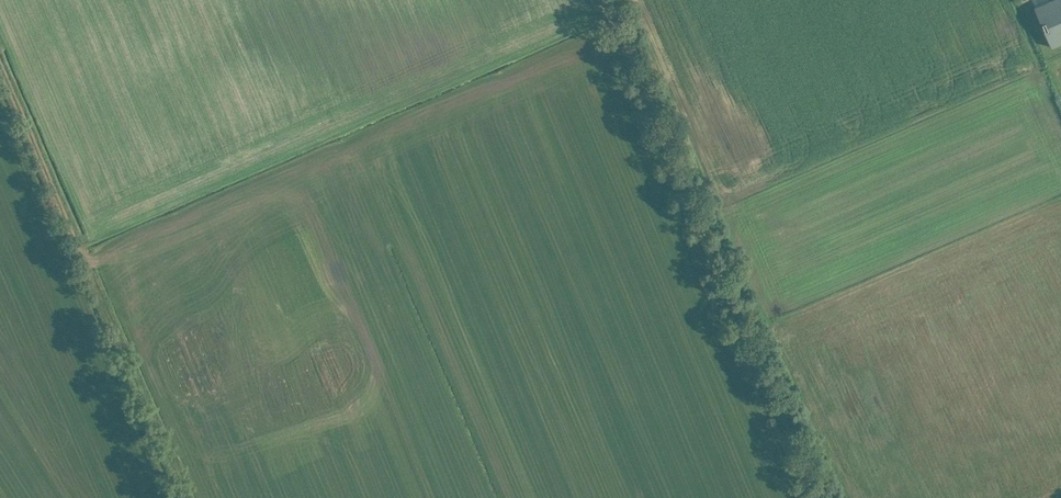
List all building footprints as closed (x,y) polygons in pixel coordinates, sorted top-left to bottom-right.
[(1035,7),(1052,47),(1053,47),(1053,46),(1060,42),(1060,0),(1053,0),(1036,7),(1035,7)]
